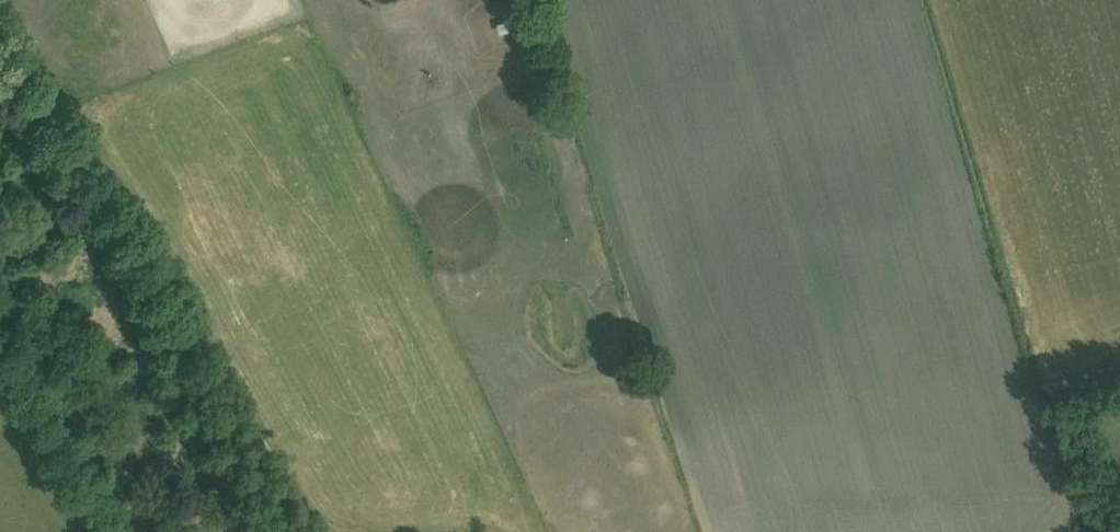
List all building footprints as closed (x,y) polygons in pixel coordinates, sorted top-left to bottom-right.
[(1110,510),(1115,531),(1119,531),(1119,508),(1110,510)]
